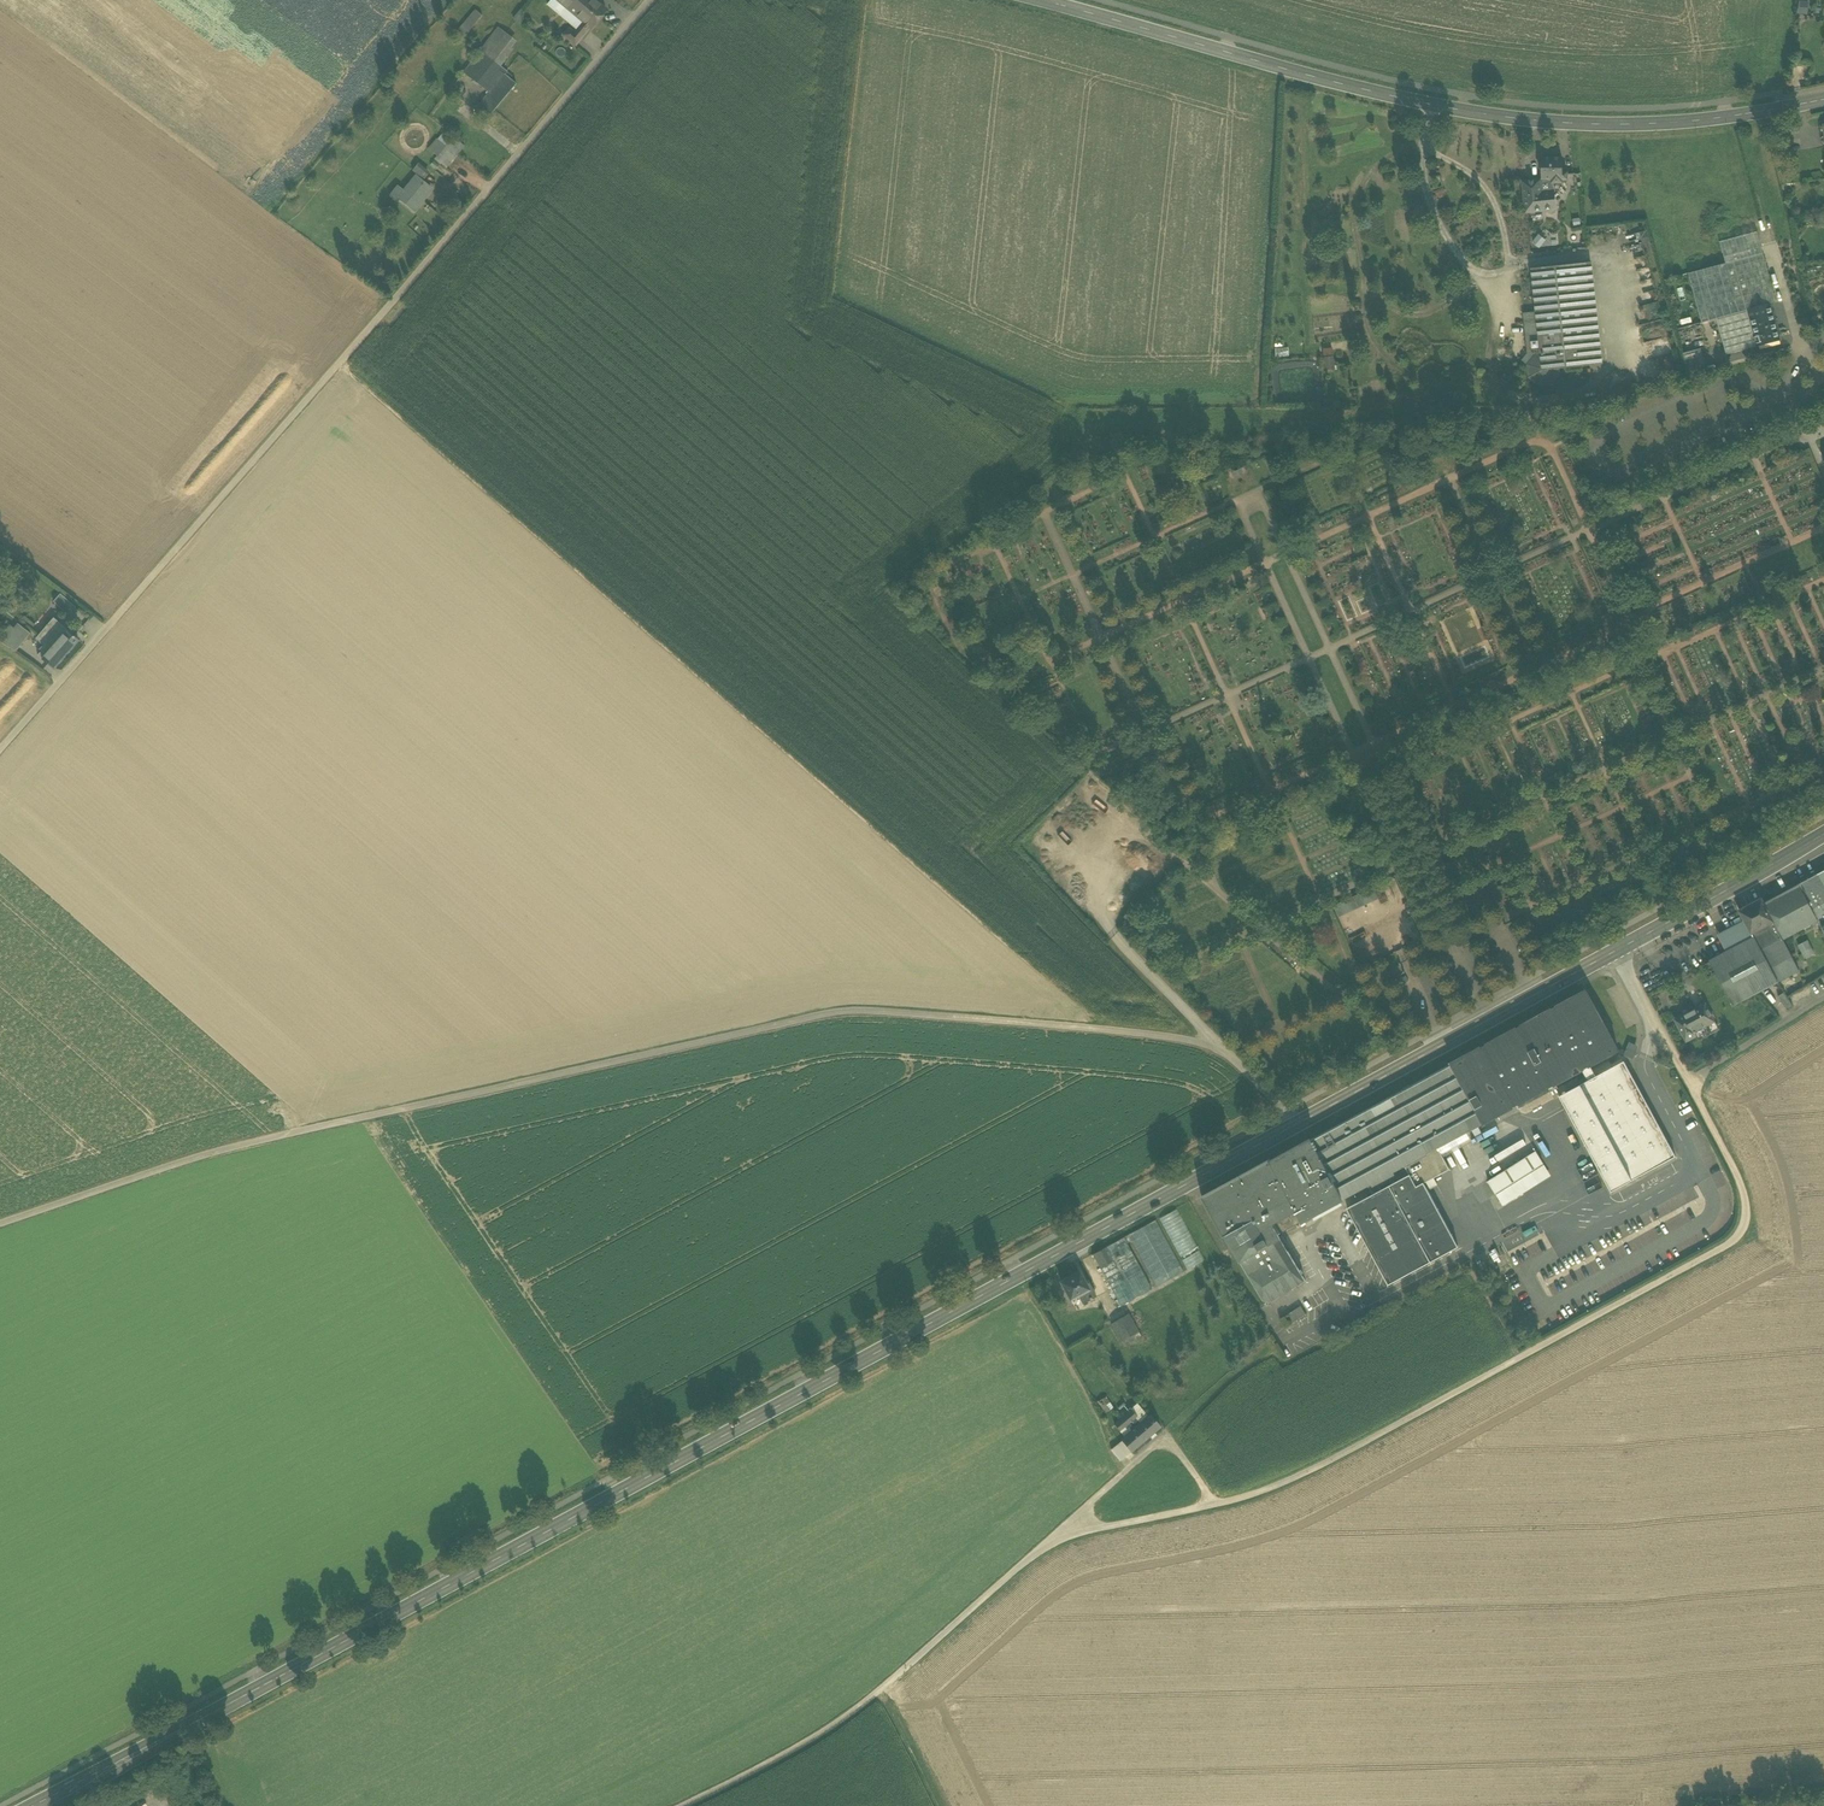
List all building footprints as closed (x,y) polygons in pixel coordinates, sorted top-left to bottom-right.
[(576,28),(582,21),(557,0),(551,0),(547,4),(576,28)] [(582,21),(591,28),(606,10),(594,0),(557,0),(582,21)] [(1798,0),(1797,13),(1806,14),(1808,2),(1798,0)] [(457,35),(463,40),(481,19),(475,13),(457,35)] [(581,40),(591,28),(582,21),(576,28),(573,32),(572,32),(581,40)] [(563,35),(576,46),(581,40),(572,32),(573,32),(569,28),(563,35)] [(488,58),(489,57),(501,40),(505,35),(497,29),(480,52),(488,58)] [(515,43),(505,35),(501,40),(511,48),(515,43)] [(511,48),(501,40),(489,57),(498,64),(511,48)] [(464,73),(489,92),(505,74),(507,72),(498,65),(498,64),(489,57),(488,58),(480,52),(464,73)] [(516,84),(505,74),(489,92),(474,111),(486,121),(516,84)] [(443,133),(438,139),(446,146),(451,140),(443,133)] [(435,159),(446,169),(464,146),(453,137),(451,140),(446,146),(437,156),(435,159)] [(428,149),(437,156),(446,146),(438,139),(437,138),(428,149)] [(1543,170),(1543,180),(1563,180),(1567,180),(1567,173),(1562,173),(1563,159),(1543,158),(1543,160),(1542,160),(1540,162),(1540,168),(1542,170),(1543,170)] [(419,163),(417,165),(428,174),(430,172),(419,163)] [(417,165),(412,171),(424,180),(428,174),(417,165)] [(400,200),(399,201),(415,213),(434,190),(416,174),(403,190),(406,192),(418,177),(431,188),(412,210),(400,200)] [(400,200),(412,210),(431,188),(418,177),(406,192),(399,199),(400,200)] [(1525,202),(1536,201),(1542,200),(1540,180),(1523,182),(1525,202)] [(1563,183),(1563,180),(1543,180),(1540,180),(1542,200),(1536,201),(1537,211),(1556,209),(1554,191),(1553,183),(1563,183)] [(399,199),(406,192),(403,190),(398,186),(389,196),(397,203),(399,201),(400,200),(399,199)] [(1536,201),(1525,202),(1526,212),(1537,211),(1536,201)] [(1726,264),(1726,263),(1763,254),(1758,233),(1720,243),(1726,264)] [(1776,302),(1763,254),(1726,263),(1728,270),(1734,269),(1734,267),(1763,259),(1774,302),(1776,302)] [(1763,259),(1734,267),(1734,269),(1728,270),(1740,312),(1748,310),(1771,304),(1770,303),(1774,302),(1763,259)] [(1580,265),(1591,365),(1603,364),(1592,263),(1580,265)] [(1702,323),(1717,319),(1717,318),(1740,312),(1728,270),(1726,263),(1726,264),(1689,274),(1702,323)] [(1537,311),(1542,354),(1543,370),(1560,369),(1591,365),(1580,265),(1533,269),(1537,311)] [(1758,346),(1780,340),(1771,304),(1748,310),(1758,346)] [(1748,310),(1740,312),(1717,318),(1717,319),(1726,355),(1758,346),(1748,310)] [(1521,360),(1527,365),(1536,355),(1542,354),(1537,311),(1523,313),(1527,353),(1521,360)] [(1275,347),(1275,355),(1287,355),(1287,347),(1275,347)] [(1322,347),(1323,368),(1334,367),(1333,347),(1322,347)] [(1683,354),(1689,376),(1707,372),(1701,349),(1683,354)] [(1560,375),(1560,369),(1543,370),(1542,354),(1536,355),(1527,365),(1529,378),(1539,386),(1552,385),(1560,375)] [(53,602),(69,615),(76,607),(60,594),(53,602)] [(37,638),(46,646),(46,647),(49,643),(65,657),(79,641),(79,640),(67,630),(54,618),(48,625),(47,625),(46,626),(46,627),(37,638)] [(10,647),(16,652),(30,633),(24,629),(16,640),(9,634),(3,643),(10,648),(10,647)] [(46,646),(43,649),(47,653),(42,659),(54,669),(65,657),(49,643),(46,647),(46,646)] [(38,655),(42,659),(47,653),(43,649),(38,655)] [(1799,885),(1818,921),(1821,927),(1823,926),(1823,871),(1799,885)] [(1799,885),(1764,903),(1776,926),(1783,940),(1818,921),(1799,885)] [(1367,890),(1372,902),(1378,899),(1373,887),(1367,890)] [(1367,890),(1359,894),(1364,905),(1372,902),(1367,890)] [(1359,894),(1353,897),(1347,899),(1352,911),(1358,908),(1364,905),(1359,894)] [(1347,899),(1339,903),(1344,914),(1352,911),(1347,899)] [(1744,920),(1754,938),(1776,926),(1764,903),(1762,899),(1739,911),(1744,920)] [(1333,906),(1338,917),(1344,914),(1339,903),(1333,906)] [(1717,934),(1727,952),(1754,938),(1744,920),(1717,934)] [(1783,940),(1776,926),(1754,938),(1727,952),(1710,961),(1733,1006),(1800,971),(1783,940)] [(1456,937),(1461,949),(1473,943),(1469,934),(1468,931),(1456,937)] [(1808,939),(1798,944),(1804,957),(1814,952),(1808,939)] [(1431,952),(1435,961),(1447,956),(1441,944),(1429,949),(1431,952)] [(1438,1148),(1583,1070),(1590,1066),(1619,1051),(1586,991),(1557,1006),(1557,1008),(1551,1011),(1551,1010),(1522,1025),(1522,1027),(1517,1030),(1516,1028),(1487,1044),(1487,1046),(1481,1049),(1481,1048),(1271,1161),(1296,1210),(1303,1222),(1369,1186),(1377,1182),(1405,1167),(1438,1148)] [(1696,1036),(1698,1041),(1711,1034),(1707,1025),(1714,1021),(1705,1004),(1694,1010),(1695,1011),(1686,1016),(1685,1015),(1675,1020),(1686,1041),(1696,1036)] [(1624,1056),(1633,1060),(1639,1046),(1629,1042),(1624,1056)] [(1624,1061),(1596,1077),(1589,1081),(1560,1096),(1612,1191),(1676,1157),(1624,1061)] [(1583,1070),(1589,1081),(1596,1077),(1590,1066),(1583,1070)] [(1410,1175),(1390,1186),(1431,1262),(1459,1247),(1424,1183),(1427,1182),(1434,1178),(1450,1170),(1438,1148),(1405,1167),(1410,1175)] [(1496,1194),(1503,1206),(1552,1177),(1544,1164),(1537,1153),(1536,1152),(1488,1182),(1496,1194)] [(1274,1223),(1296,1210),(1271,1161),(1270,1160),(1269,1160),(1203,1196),(1202,1196),(1208,1207),(1224,1236),(1225,1236),(1226,1235),(1264,1300),(1270,1302),(1306,1281),(1272,1224),(1274,1223)] [(1438,1185),(1434,1178),(1427,1182),(1430,1189),(1438,1185)] [(1373,1195),(1382,1190),(1377,1182),(1369,1186),(1373,1195)] [(1389,1285),(1431,1262),(1390,1186),(1382,1190),(1373,1195),(1348,1209),(1389,1285)] [(1205,1260),(1180,1207),(1161,1216),(1186,1269),(1205,1260)] [(1274,1223),(1281,1234),(1303,1222),(1296,1210),(1274,1223)] [(1131,1242),(1156,1287),(1184,1272),(1155,1219),(1123,1237),(1127,1244),(1131,1242)] [(1092,1254),(1102,1272),(1133,1255),(1127,1244),(1123,1237),(1092,1254)] [(1102,1272),(1121,1306),(1152,1289),(1133,1255),(1102,1272)] [(1078,1295),(1083,1304),(1096,1296),(1087,1280),(1084,1281),(1079,1272),(1061,1282),(1070,1300),(1078,1295)] [(1289,1314),(1294,1322),(1306,1314),(1301,1306),(1289,1314)] [(1111,1324),(1122,1341),(1138,1332),(1128,1314),(1111,1324)] [(1141,1336),(1138,1332),(1122,1341),(1124,1346),(1141,1336)] [(1099,1399),(1103,1411),(1112,1408),(1108,1396),(1099,1399)] [(1121,1439),(1131,1452),(1143,1442),(1145,1445),(1152,1439),(1149,1436),(1161,1426),(1150,1414),(1142,1422),(1140,1423),(1135,1418),(1137,1416),(1131,1409),(1114,1424),(1120,1431),(1124,1427),(1126,1429),(1129,1427),(1132,1431),(1121,1439)] [(1110,1449),(1120,1461),(1131,1452),(1121,1439),(1119,1441),(1110,1449)]
